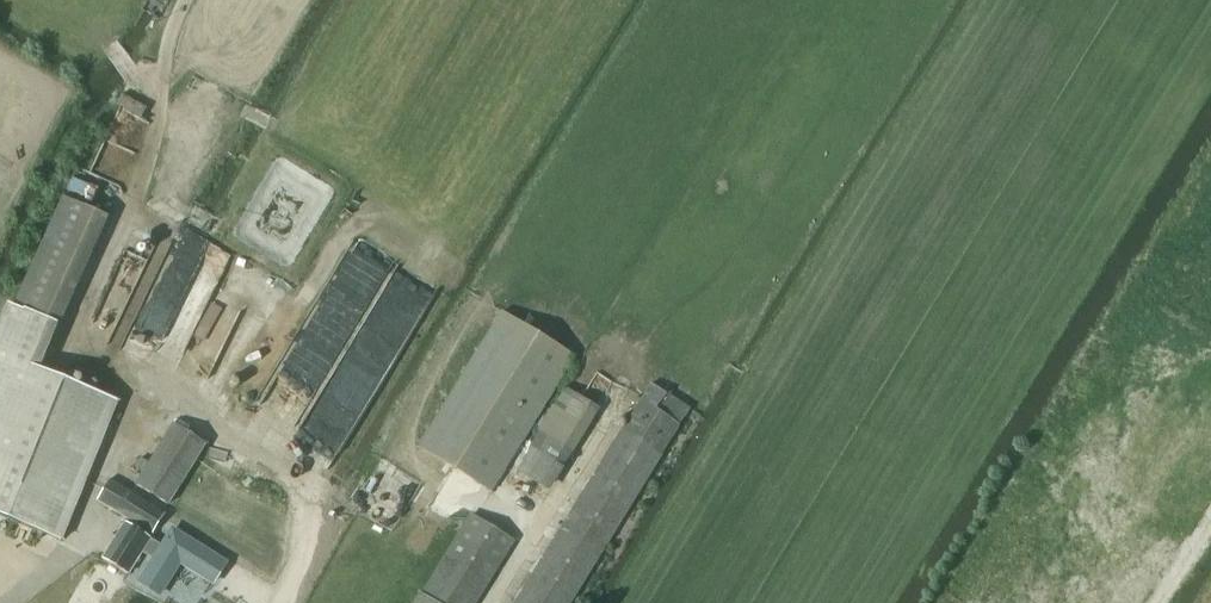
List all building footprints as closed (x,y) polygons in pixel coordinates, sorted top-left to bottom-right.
[(58,195),(13,306),(9,305),(0,328),(0,516),(60,541),(117,399),(38,367),(55,323),(58,324),(103,213),(58,195)] [(573,357),(501,313),(418,447),(491,492),(573,357)] [(679,423),(689,408),(651,384),(515,602),(569,602),(679,423)] [(519,472),(546,489),(560,467),(562,468),(596,414),(564,394),(529,447),(533,450),(519,472)] [(139,459),(133,469),(141,474),(135,484),(167,503),(195,459),(206,442),(173,424),(147,464),(139,459)] [(96,498),(152,533),(165,513),(110,478),(96,498)] [(419,593),(413,602),(474,602),(512,540),(472,515),(422,595),(419,593)] [(125,523),(102,559),(127,575),(142,551),(148,541),(150,538),(125,523)] [(154,558),(139,583),(158,595),(179,562),(212,583),(224,563),(172,530),(160,548),(148,541),(142,551),(154,558)] [(1075,585),(1041,565),(1024,594),(1018,602),(1065,602),(1075,585)]
